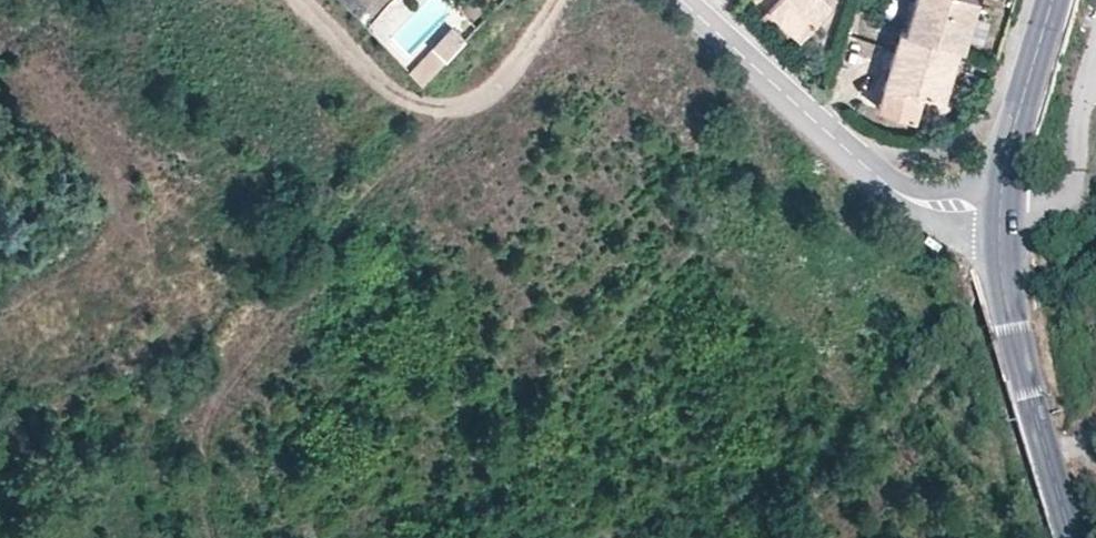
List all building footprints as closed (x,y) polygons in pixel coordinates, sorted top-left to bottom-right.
[(757,1),(756,0),(746,0),(739,8),(745,13),(757,1)] [(829,1),(827,0),(760,0),(768,7),(760,16),(791,44),(829,1)] [(975,0),(914,0),(905,29),(955,45),(961,46),(975,0)] [(444,59),(465,39),(452,26),(432,47),(444,59)] [(940,95),(955,45),(905,29),(900,28),(885,78),(919,89),(940,95)] [(421,83),(444,59),(432,47),(409,71),(421,83)] [(828,99),(836,72),(830,71),(823,95),(828,99)] [(910,116),(919,89),(885,78),(876,106),(910,116)]
